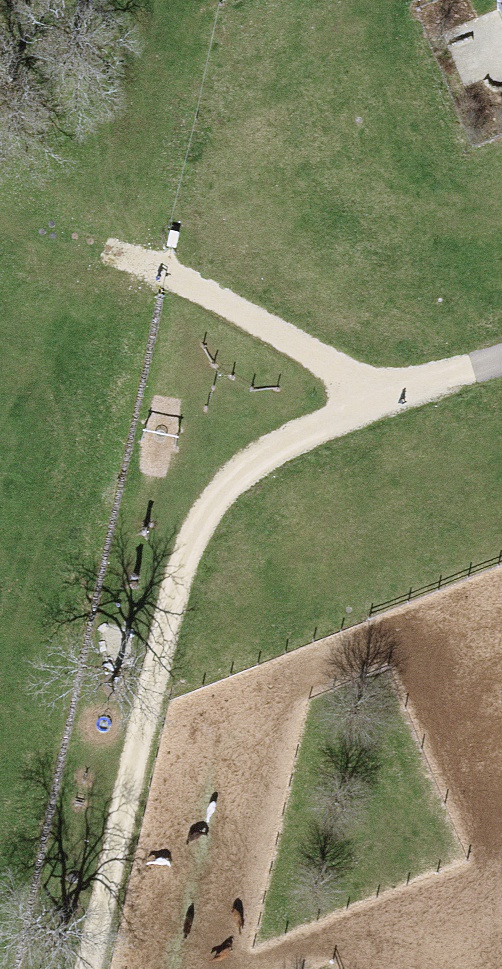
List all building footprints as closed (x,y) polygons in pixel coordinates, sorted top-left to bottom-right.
[(501,33),(501,0),(490,0),(501,33)]
